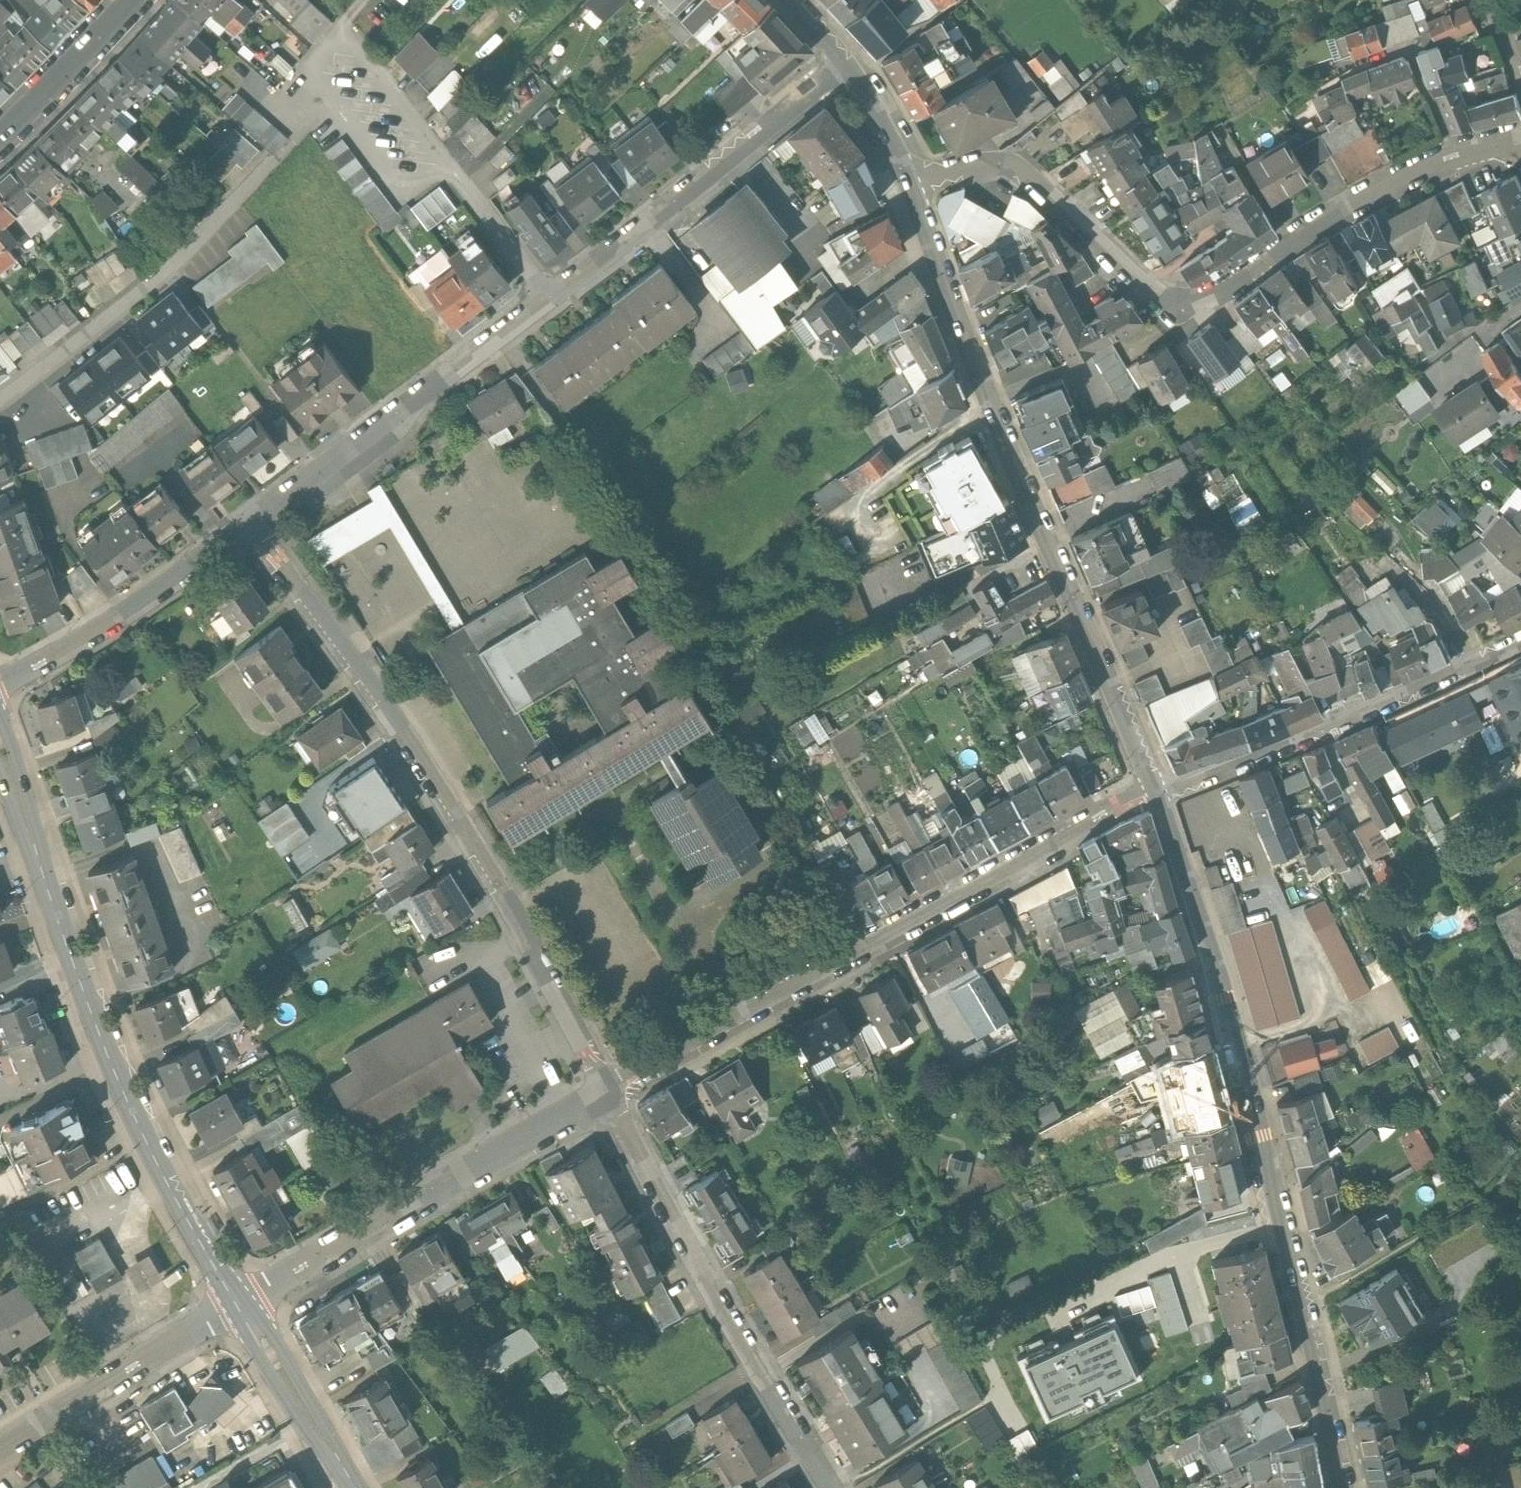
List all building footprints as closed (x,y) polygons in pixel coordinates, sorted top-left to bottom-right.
[(37,0),(18,0),(32,14),(23,23),(50,48),(68,29),(37,0)] [(68,29),(87,8),(78,0),(37,0),(68,29)] [(138,35),(167,61),(169,63),(178,53),(196,68),(211,51),(191,34),(201,23),(175,0),(170,0),(138,35)] [(216,0),(175,0),(201,23),(202,23),(207,18),(203,14),(205,12),(212,12),(212,15),(236,36),(245,25),(216,0)] [(245,25),(254,15),(236,0),(216,0),(245,25)] [(580,6),(599,25),(625,0),(586,0),(580,6)] [(675,16),(688,2),(686,0),(660,0),(675,16)] [(681,21),(693,33),(725,0),(701,0),(681,21)] [(763,0),(725,0),(693,33),(702,42),(727,16),(743,33),(770,7),(763,0)] [(825,4),(843,22),(871,0),(830,0),(825,4)] [(843,22),(873,54),(905,28),(883,4),(888,0),(871,0),(843,22)] [(939,10),(952,0),(931,0),(939,10)] [(1181,0),(1163,0),(1172,9),(1181,0)] [(1388,19),(1412,11),(1408,0),(1402,0),(1384,6),(1388,19)] [(1426,11),(1441,5),(1440,0),(1421,0),(1426,11)] [(308,1),(289,23),(312,43),(331,21),(308,1)] [(23,23),(13,33),(2,22),(8,16),(3,11),(6,8),(3,5),(0,8),(0,38),(30,68),(50,48),(23,23)] [(796,34),(770,7),(743,33),(725,50),(747,78),(796,34)] [(1467,8),(1429,24),(1431,29),(1438,45),(1443,43),(1477,29),(1467,8)] [(1412,15),(1401,17),(1409,39),(1420,35),(1412,15)] [(1401,17),(1376,26),(1383,47),(1409,39),(1401,17)] [(221,31),(207,18),(202,23),(216,36),(221,31)] [(949,36),(939,19),(921,32),(925,38),(930,35),(939,50),(946,63),(967,52),(970,49),(960,30),(949,36)] [(1361,29),(1335,39),(1342,60),(1353,56),(1354,58),(1383,49),(1383,47),(1376,26),(1362,30),(1361,29)] [(413,79),(441,53),(419,29),(391,56),(413,79)] [(1431,29),(1420,35),(1426,51),(1439,47),(1438,45),(1431,29)] [(725,50),(715,59),(732,80),(749,100),(810,49),(796,34),(747,78),(725,50)] [(167,61),(138,35),(118,57),(149,84),(170,103),(177,94),(167,85),(166,84),(164,84),(162,85),(160,86),(157,83),(163,76),(158,71),(167,61)] [(0,38),(0,75),(12,87),(30,68),(0,38)] [(1328,41),(1318,44),(1323,61),(1333,58),(1328,41)] [(1426,51),(1419,54),(1429,80),(1447,73),(1444,62),(1439,49),(1444,47),(1443,43),(1438,45),(1439,47),(1426,51)] [(913,45),(881,63),(897,90),(898,91),(946,63),(939,50),(921,60),(913,45)] [(1031,60),(1045,78),(1059,67),(1044,49),(1031,60)] [(946,63),(898,91),(903,101),(904,100),(914,118),(931,108),(943,101),(932,84),(936,82),(938,84),(973,63),(967,52),(946,63)] [(277,53),(269,62),(283,75),(291,66),(277,53)] [(1472,53),(1463,56),(1470,78),(1479,76),(1472,53)] [(417,78),(428,89),(453,65),(442,54),(417,78)] [(1001,55),(986,64),(991,72),(996,68),(1006,62),(1001,55)] [(1447,73),(1429,80),(1432,90),(1436,96),(1457,90),(1455,83),(1470,78),(1463,56),(1444,62),(1447,73)] [(149,84),(118,57),(96,81),(122,104),(124,106),(139,90),(142,92),(149,84)] [(1015,58),(997,69),(1010,91),(1031,78),(1015,58)] [(1402,58),(1372,70),(1374,90),(1379,104),(1406,94),(1405,89),(1416,84),(1409,63),(1402,58)] [(1345,87),(1329,93),(1334,107),(1326,111),(1324,107),(1317,110),(1325,125),(1326,124),(1329,129),(1353,114),(1356,112),(1350,99),(1374,90),(1372,70),(1343,81),(1345,87)] [(447,80),(427,96),(438,110),(465,83),(455,72),(446,79),(447,80)] [(0,75),(0,98),(12,87),(0,75)] [(1505,75),(1474,84),(1476,90),(1488,87),(1507,82),(1505,75)] [(943,101),(931,108),(951,143),(973,130),(976,136),(1012,115),(1001,96),(998,98),(985,76),(943,101)] [(1118,98),(1104,76),(1094,83),(1100,93),(1108,105),(1118,98)] [(732,80),(711,98),(728,118),(749,100),(732,80)] [(122,104),(96,81),(76,103),(117,141),(127,131),(116,121),(113,121),(112,115),(122,104)] [(1507,82),(1488,87),(1490,96),(1510,91),(1508,82),(1507,82)] [(1470,91),(1459,94),(1457,90),(1436,96),(1437,98),(1438,98),(1453,134),(1474,129),(1465,108),(1469,107),(1468,103),(1473,102),(1470,91)] [(237,93),(222,109),(239,125),(254,108),(237,93)] [(1079,108),(1059,121),(1071,140),(1087,129),(1090,133),(1099,127),(1100,128),(1101,127),(1106,134),(1107,136),(1122,126),(1123,127),(1136,118),(1122,96),(1118,98),(1108,105),(1100,93),(1079,108)] [(1465,108),(1474,129),(1520,117),(1520,111),(1516,94),(1469,107),(1465,108)] [(1054,108),(1051,110),(1059,121),(1079,108),(1071,95),(1054,108)] [(1047,99),(1030,112),(1038,121),(1051,110),(1054,108),(1047,99)] [(117,141),(76,103),(53,125),(83,155),(91,148),(88,144),(98,134),(101,141),(110,149),(116,142),(117,141)] [(824,107),(788,136),(825,181),(860,153),(861,153),(824,107)] [(254,108),(239,125),(248,132),(262,116),(254,108)] [(474,114),(456,132),(478,157),(496,138),(474,114)] [(1353,114),(1329,129),(1319,135),(1330,154),(1364,135),(1353,114)] [(262,116),(248,132),(256,140),(271,124),(262,116)] [(648,117),(630,131),(659,170),(678,156),(674,151),(657,128),(648,117)] [(684,144),(667,121),(657,128),(674,151),(684,144)] [(271,124),(256,140),(265,148),(279,131),(271,124)] [(83,155),(53,125),(35,143),(65,173),(83,155)] [(1122,126),(1107,136),(1106,134),(1085,148),(1103,174),(1138,150),(1123,127),(1122,126)] [(1222,172),(1211,149),(1221,145),(1211,130),(1200,136),(1200,135),(1193,140),(1193,143),(1196,159),(1201,196),(1201,197),(1202,197),(1214,190),(1224,209),(1222,210),(1223,212),(1233,228),(1226,233),(1229,237),(1217,244),(1231,264),(1231,265),(1275,233),(1262,210),(1260,212),(1233,167),(1222,172)] [(117,141),(116,142),(123,148),(132,138),(127,131),(117,141)] [(279,131),(265,148),(273,155),(288,139),(279,131)] [(630,131),(611,145),(621,158),(638,180),(641,184),(659,170),(630,131)] [(1319,135),(1292,150),(1304,170),(1330,155),(1330,154),(1319,135)] [(342,139),(325,152),(331,161),(349,148),(342,139)] [(1285,140),(1246,164),(1269,202),(1308,178),(1304,170),(1292,150),(1285,140)] [(65,173),(35,143),(13,164),(39,192),(47,200),(70,178),(65,173)] [(611,165),(595,143),(586,150),(589,155),(603,173),(612,166),(611,165)] [(1193,143),(1163,150),(1167,162),(1175,181),(1180,178),(1186,188),(1199,182),(1196,159),(1193,143)] [(349,148),(331,161),(338,170),(356,157),(349,148)] [(238,164),(221,149),(205,167),(222,182),(238,164)] [(1138,150),(1103,174),(1115,193),(1140,175),(1150,168),(1138,150)] [(860,153),(825,181),(846,217),(876,202),(867,180),(871,178),(860,153)] [(603,173),(589,155),(571,169),(603,212),(615,203),(612,200),(619,195),(603,173)] [(174,196),(131,156),(119,168),(162,209),(174,196)] [(356,157),(338,170),(345,179),(363,166),(356,157)] [(638,180),(621,158),(611,165),(612,166),(628,188),(638,180)] [(1199,182),(1186,188),(1180,178),(1175,181),(1167,162),(1152,171),(1155,175),(1163,188),(1170,184),(1182,207),(1175,211),(1186,230),(1187,231),(1223,212),(1222,210),(1224,209),(1214,190),(1202,197),(1201,197),(1201,196),(1199,182)] [(13,164),(0,176),(0,197),(14,214),(39,192),(13,164)] [(363,166),(345,179),(352,188),(369,175),(363,166)] [(603,212),(571,169),(552,183),(566,202),(583,223),(590,217),(592,220),(603,212)] [(369,175),(352,188),(359,198),(376,184),(369,175)] [(1140,175),(1115,193),(1128,212),(1158,192),(1163,188),(1155,175),(1145,182),(1140,175)] [(1496,185),(1497,187),(1481,193),(1502,238),(1520,228),(1520,188),(1516,176),(1496,185)] [(552,183),(549,179),(539,186),(557,209),(566,202),(552,183)] [(1463,182),(1441,194),(1452,215),(1456,222),(1476,212),(1468,195),(1463,182)] [(376,184),(359,198),(366,207),(383,194),(376,184)] [(439,186),(410,207),(427,230),(456,208),(439,186)] [(1002,222),(963,199),(964,198),(963,198),(964,188),(945,195),(940,198),(938,204),(938,210),(948,239),(959,240),(960,230),(993,249),(996,248),(1030,229),(1045,220),(1025,201),(1013,195),(1004,214),(1006,214),(1005,215),(1006,216),(1002,222)] [(531,190),(506,208),(544,261),(569,242),(531,190)] [(769,228),(739,190),(693,228),(720,262),(700,278),(718,302),(752,274),(770,305),(796,286),(776,258),(777,258),(769,247),(779,239),(770,227),(769,228)] [(91,199),(103,219),(119,208),(103,191),(91,199)] [(1158,192),(1128,212),(1155,254),(1177,240),(1175,237),(1168,241),(1164,235),(1172,230),(1165,217),(1167,216),(1156,200),(1161,197),(1158,192)] [(383,194),(366,207),(372,216),(390,203),(383,194)] [(0,197),(0,240),(7,249),(14,258),(24,251),(20,245),(31,236),(14,214),(0,197)] [(1459,243),(1435,197),(1380,225),(1395,254),(1427,237),(1436,254),(1459,243)] [(390,203),(372,216),(379,225),(397,212),(390,203)] [(1186,230),(1175,211),(1167,216),(1165,217),(1172,230),(1164,235),(1168,241),(1175,237),(1186,230)] [(887,212),(845,235),(847,239),(836,246),(845,258),(866,245),(879,263),(903,246),(887,212)] [(1375,264),(1395,254),(1380,225),(1374,214),(1353,225),(1357,233),(1356,233),(1362,246),(1364,245),(1364,246),(1374,265),(1375,264)] [(1079,253),(1045,220),(1030,229),(1052,269),(1060,265),(1079,253)] [(233,254),(192,285),(207,306),(249,275),(244,269),(263,254),(274,269),(284,261),(255,223),(245,231),(247,234),(229,248),(233,254)] [(1486,247),(1493,263),(1498,274),(1499,274),(1520,263),(1520,244),(1519,238),(1520,237),(1520,228),(1502,238),(1486,247)] [(1186,230),(1175,237),(1177,240),(1180,246),(1192,239),(1187,231),(1186,230)] [(1341,233),(1329,240),(1336,253),(1340,253),(1346,264),(1356,258),(1353,252),(1341,233)] [(474,237),(464,245),(448,257),(457,269),(482,303),(497,292),(498,293),(507,287),(506,285),(509,283),(500,270),(501,269),(492,257),(490,258),(480,244),(479,244),(474,237)] [(1329,238),(1304,253),(1305,254),(1318,275),(1320,278),(1320,281),(1323,286),(1326,286),(1335,299),(1340,301),(1348,296),(1350,293),(1357,287),(1345,266),(1346,264),(1340,253),(1336,253),(1329,240),(1329,238)] [(1177,240),(1155,254),(1163,266),(1183,253),(1180,246),(1177,240)] [(1217,244),(1197,257),(1180,269),(1191,285),(1211,277),(1231,264),(1217,244)] [(866,245),(845,258),(830,270),(841,287),(851,280),(865,272),(879,263),(866,245)] [(836,246),(823,255),(830,270),(845,258),(836,246)] [(1378,271),(1375,264),(1374,265),(1364,246),(1353,252),(1356,258),(1366,277),(1378,271)] [(993,249),(958,269),(971,301),(1014,277),(1006,258),(1001,261),(996,248),(993,249)] [(14,258),(7,249),(0,254),(0,269),(14,258)] [(1021,250),(1006,258),(1014,277),(1030,269),(1021,250)] [(114,251),(95,264),(107,282),(126,269),(114,251)] [(1079,253),(1060,265),(1068,281),(1091,269),(1090,268),(1081,252),(1079,253)] [(1305,254),(1293,261),(1305,278),(1308,281),(1318,275),(1305,254)] [(1474,262),(1460,269),(1473,297),(1487,290),(1474,262)] [(1499,274),(1514,302),(1520,297),(1520,263),(1499,274)] [(95,264),(85,270),(97,288),(107,282),(95,264)] [(660,264),(611,301),(614,305),(641,340),(653,331),(654,333),(679,315),(677,313),(689,303),(660,264)] [(482,303),(457,269),(443,280),(441,277),(426,288),(425,289),(435,303),(452,325),(482,303)] [(1083,326),(1052,269),(1026,284),(1043,316),(1036,319),(1028,305),(1005,317),(1006,319),(983,332),(996,366),(1024,351),(1026,353),(1055,337),(1069,363),(1095,349),(1095,347),(1148,319),(1129,302),(1110,312),(1083,326)] [(1408,269),(1374,292),(1383,310),(1412,294),(1420,289),(1408,269)] [(1293,287),(1280,270),(1258,286),(1280,316),(1293,307),(1297,312),(1306,305),(1293,287)] [(821,271),(811,278),(825,298),(835,290),(821,271)] [(911,272),(885,291),(899,310),(922,293),(925,291),(911,272)] [(752,274),(718,302),(741,332),(754,350),(755,350),(784,329),(770,305),(752,274)] [(1129,302),(1103,276),(1101,275),(1095,286),(1110,312),(1129,302)] [(1308,281),(1305,278),(1293,287),(1306,305),(1324,329),(1335,320),(1308,281)] [(419,279),(408,287),(425,310),(435,303),(425,289),(426,288),(419,279)] [(1445,284),(1426,293),(1443,329),(1447,337),(1462,329),(1466,327),(1479,326),(1473,312),(1462,318),(1445,284)] [(1258,286),(1234,305),(1256,334),(1270,324),(1280,316),(1258,286)] [(825,298),(804,313),(821,337),(819,338),(818,344),(823,350),(829,351),(830,350),(833,353),(862,332),(873,348),(899,329),(892,315),(899,310),(885,291),(857,311),(857,310),(852,314),(835,290),(825,298)] [(173,291),(155,305),(184,341),(201,328),(189,312),(173,291)] [(899,310),(892,315),(899,329),(917,319),(919,321),(931,314),(922,293),(899,310)] [(1412,294),(1383,310),(1373,315),(1386,337),(1397,331),(1407,326),(1414,336),(1419,343),(1420,342),(1430,356),(1438,351),(1426,328),(1430,325),(1412,294)] [(78,320),(63,301),(54,308),(68,327),(78,320)] [(64,322),(50,303),(40,311),(55,329),(64,322)] [(184,341),(155,305),(138,319),(154,340),(166,355),(184,341)] [(214,325),(198,305),(189,312),(201,328),(205,332),(214,325)] [(641,340),(614,305),(574,336),(601,371),(602,372),(615,362),(614,361),(641,340)] [(55,329),(40,311),(30,318),(45,337),(55,329)] [(1280,316),(1270,324),(1290,352),(1295,348),(1291,343),(1297,339),(1280,316)] [(917,319),(899,329),(907,341),(930,379),(952,365),(947,353),(940,357),(919,321),(917,319)] [(1502,332),(1520,358),(1520,357),(1520,339),(1516,331),(1520,327),(1520,319),(1502,332)] [(28,322),(9,337),(22,354),(41,339),(28,322)] [(1209,324),(1187,340),(1216,379),(1238,363),(1209,324)] [(741,332),(702,360),(716,378),(754,350),(741,332)] [(1383,356),(1364,333),(1345,346),(1365,370),(1383,356)] [(136,357),(120,336),(98,353),(97,351),(88,358),(119,397),(149,373),(136,357)] [(574,336),(535,366),(562,402),(575,392),(574,391),(601,371),(574,336)] [(166,355),(154,340),(145,347),(146,349),(161,368),(170,360),(166,355)] [(907,341),(890,351),(903,372),(879,388),(890,406),(903,397),(930,379),(907,341)] [(323,342),(301,359),(298,354),(290,360),(293,364),(271,381),(304,426),(357,387),(323,342)] [(1499,343),(1484,352),(1485,361),(1491,375),(1493,375),(1497,381),(1507,374),(1508,376),(1516,370),(1499,343)] [(1163,346),(1137,361),(1150,384),(1161,401),(1186,385),(1163,346)] [(161,368),(146,349),(136,357),(149,373),(151,375),(161,368)] [(88,358),(79,365),(81,367),(59,383),(73,401),(89,421),(119,397),(88,358)] [(1150,384),(1137,361),(1127,367),(1141,389),(1150,384)] [(930,379),(903,397),(907,407),(912,404),(915,413),(919,425),(931,419),(967,400),(952,365),(930,379)] [(1508,376),(1507,374),(1497,381),(1505,394),(1514,402),(1520,407),(1520,406),(1520,378),(1516,370),(1508,376)] [(534,396),(516,373),(505,379),(520,404),(534,396)] [(1497,381),(1493,375),(1491,375),(1479,383),(1498,413),(1514,402),(1505,394),(1497,381)] [(1025,421),(1018,424),(1023,434),(1023,433),(1034,457),(1034,456),(1079,437),(1065,405),(1072,402),(1061,378),(1014,397),(1025,421)] [(1416,378),(1396,392),(1411,413),(1431,399),(1416,378)] [(505,379),(467,403),(495,448),(513,437),(505,424),(525,412),(520,404),(505,379)] [(59,383),(58,382),(49,389),(64,408),(73,401),(59,383)] [(1479,383),(1436,411),(1455,440),(1498,413),(1479,383)] [(168,389),(128,422),(142,440),(183,410),(168,389)] [(890,406),(866,422),(872,429),(894,415),(898,424),(915,413),(912,404),(907,407),(903,397),(890,406)] [(288,414),(277,419),(287,440),(298,435),(288,414)] [(254,415),(219,441),(222,444),(215,449),(213,446),(212,447),(214,451),(235,478),(236,477),(234,474),(240,469),(243,472),(248,468),(250,469),(264,459),(264,456),(277,446),(254,415)] [(128,422),(98,446),(92,448),(86,451),(102,473),(143,442),(142,440),(128,422)] [(83,424),(71,428),(80,453),(86,451),(92,448),(83,424)] [(71,428),(37,441),(45,465),(71,456),(80,453),(71,428)] [(1079,437),(1034,456),(1046,484),(1082,469),(1077,457),(1082,455),(1089,458),(1098,454),(1098,453),(1101,446),(1093,443),(1089,432),(1079,437)] [(969,437),(954,445),(952,443),(937,451),(938,454),(921,463),(931,480),(928,482),(953,528),(967,522),(1002,503),(987,475),(991,473),(985,463),(986,462),(985,461),(983,462),(969,437)] [(11,477),(0,445),(0,481),(11,477)] [(882,446),(797,509),(808,526),(895,462),(882,446)] [(214,451),(202,460),(200,458),(180,473),(206,507),(238,483),(235,478),(214,451)] [(45,465),(38,468),(46,489),(78,477),(71,456),(45,465)] [(1180,456),(1147,471),(1157,493),(1192,477),(1180,456)] [(1103,464),(1082,474),(1093,495),(1101,492),(1114,486),(1103,464)] [(188,520),(163,486),(143,501),(144,503),(132,512),(156,544),(157,544),(188,520)] [(1114,486),(1101,492),(1105,500),(1118,494),(1114,486)] [(1362,492),(1346,508),(1365,527),(1381,510),(1362,492)] [(374,499),(307,539),(317,557),(385,517),(374,499)] [(25,500),(0,509),(0,566),(41,551),(25,500)] [(953,528),(918,543),(935,579),(1025,542),(1007,500),(1002,503),(967,522),(953,528)] [(128,507),(114,518),(112,515),(93,530),(94,532),(80,544),(110,584),(159,547),(157,544),(156,544),(132,512),(128,507)] [(1438,510),(1430,523),(1443,531),(1451,518),(1438,510)] [(1512,521),(1520,529),(1520,511),(1512,521)] [(1130,513),(1108,523),(1126,564),(1138,559),(1146,575),(1153,572),(1157,570),(1165,568),(1176,564),(1177,564),(1195,556),(1186,538),(1149,555),(1130,513)] [(1484,539),(1516,570),(1520,564),(1520,529),(1512,521),(1505,514),(1484,539)] [(1108,523),(1071,540),(1089,582),(1126,564),(1108,523)] [(830,542),(839,559),(857,550),(848,532),(830,542)] [(1492,548),(1460,568),(1468,577),(1490,565),(1506,592),(1517,586),(1518,587),(1520,585),(1520,576),(1492,548)] [(0,566),(0,599),(11,630),(30,623),(28,616),(60,604),(41,551),(0,566)] [(669,693),(650,661),(675,646),(659,618),(633,634),(611,595),(636,580),(620,553),(594,568),(585,552),(427,647),(464,708),(512,787),(487,802),(513,847),(515,846),(511,840),(543,821),(546,827),(548,826),(544,820),(576,801),(579,807),(580,806),(577,800),(609,781),(612,787),(613,787),(610,781),(641,762),(645,768),(646,767),(643,761),(658,752),(667,746),(674,742),(678,748),(679,747),(676,741),(707,722),(711,728),(712,727),(686,683),(669,693)] [(1176,564),(1165,569),(1174,589),(1175,591),(1186,586),(1176,564)] [(81,565),(61,580),(76,600),(96,584),(81,565)] [(1165,568),(1154,573),(1163,593),(1164,594),(1174,589),(1165,569),(1165,568)] [(1154,573),(1153,572),(1143,577),(1152,598),(1163,593),(1154,573)] [(242,574),(213,595),(225,612),(211,623),(222,638),(236,627),(237,629),(243,624),(266,608),(242,574)] [(1358,578),(1343,589),(1358,609),(1368,603),(1361,593),(1367,589),(1358,578)] [(854,579),(831,588),(850,633),(873,623),(854,579)] [(1046,581),(1009,601),(1019,619),(1055,599),(1046,581)] [(991,582),(974,592),(986,614),(1004,604),(991,582)] [(1490,601),(1508,633),(1520,626),(1520,592),(1518,587),(1517,586),(1506,592),(1490,601)] [(1414,606),(1408,610),(1393,587),(1368,603),(1358,609),(1374,631),(1385,624),(1391,634),(1402,629),(1409,626),(1413,624),(1418,635),(1424,650),(1426,649),(1434,669),(1451,661),(1433,623),(1431,621),(1426,619),(1419,607),(1414,606)] [(1478,588),(1451,602),(1464,626),(1485,615),(1487,619),(1466,631),(1475,649),(1508,633),(1490,601),(1489,598),(1478,588)] [(1141,590),(1100,607),(1117,646),(1139,637),(1153,631),(1143,608),(1147,606),(1141,590)] [(986,614),(982,616),(986,622),(994,634),(1018,620),(1019,619),(1009,601),(1004,604),(986,614)] [(970,605),(942,623),(948,633),(956,627),(975,615),(970,605)] [(1332,657),(1325,644),(1342,636),(1343,635),(1363,626),(1352,611),(1317,627),(1319,632),(1303,642),(1303,640),(1301,640),(1312,666),(1317,664),(1320,674),(1305,681),(1313,697),(1341,685),(1336,671),(1332,657)] [(1201,616),(1180,626),(1185,637),(1206,627),(1201,616)] [(994,634),(990,637),(993,644),(995,647),(1005,642),(1007,646),(1025,635),(1018,620),(994,634)] [(984,632),(951,652),(958,665),(969,658),(993,644),(990,637),(994,634),(986,622),(980,625),(984,632)] [(968,623),(958,629),(956,627),(948,633),(956,645),(975,633),(968,623)] [(236,627),(222,638),(221,638),(229,650),(250,634),(243,624),(237,629),(236,627)] [(1363,626),(1343,635),(1353,656),(1359,654),(1356,648),(1372,639),(1363,626)] [(280,627),(235,659),(279,721),(322,690),(288,644),(291,642),(280,627)] [(1206,627),(1185,637),(1190,647),(1199,644),(1211,637),(1206,627)] [(1063,632),(1026,648),(1042,686),(1045,685),(1078,668),(1063,632)] [(1211,637),(1199,644),(1203,654),(1225,645),(1220,634),(1211,637)] [(1418,635),(1403,641),(1405,647),(1393,653),(1402,676),(1405,681),(1434,669),(1426,649),(1424,650),(1418,635)] [(1342,636),(1325,644),(1332,657),(1336,671),(1342,668),(1338,659),(1340,659),(1338,654),(1348,649),(1342,636)] [(1139,637),(1118,647),(1123,658),(1144,648),(1139,637)] [(1225,645),(1203,654),(1208,665),(1230,656),(1229,654),(1225,645)] [(1248,646),(1229,654),(1230,656),(1234,667),(1240,664),(1253,657),(1248,646)] [(1144,648),(1123,658),(1128,669),(1149,659),(1144,648)] [(1305,681),(1288,648),(1271,656),(1291,696),(1281,700),(1285,707),(1280,709),(1291,731),(1322,716),(1313,697),(1305,681)] [(1393,653),(1382,657),(1385,665),(1389,675),(1391,681),(1402,676),(1393,653)] [(1230,656),(1208,665),(1213,676),(1234,667),(1230,656)] [(1253,657),(1240,664),(1248,682),(1263,676),(1253,657)] [(958,665),(942,675),(949,687),(977,671),(969,658),(958,665)] [(1369,659),(1356,664),(1365,698),(1382,691),(1369,659)] [(1342,668),(1336,671),(1341,685),(1348,706),(1365,698),(1356,664),(1356,663),(1342,668)] [(1213,676),(1212,677),(1218,697),(1249,683),(1248,682),(1240,664),(1234,667),(1213,676)] [(1385,665),(1379,667),(1383,678),(1389,675),(1385,665)] [(1078,668),(1045,685),(1051,697),(1058,712),(1090,697),(1078,668)] [(1395,727),(1408,756),(1409,759),(1462,734),(1459,727),(1462,718),(1477,710),(1474,703),(1495,693),(1520,749),(1520,669),(1395,727)] [(1155,674),(1134,683),(1139,694),(1160,685),(1155,674)] [(1165,695),(1144,705),(1148,715),(1147,715),(1162,747),(1191,734),(1190,733),(1188,729),(1184,720),(1218,697),(1212,677),(1166,695),(1165,695)] [(1042,686),(1031,692),(1036,704),(1051,697),(1045,685),(1042,686)] [(1160,685),(1139,694),(1144,705),(1165,695),(1160,685)] [(71,693),(37,706),(49,738),(83,725),(71,693)] [(340,708),(299,736),(319,766),(342,750),(360,738),(340,708)] [(1280,709),(1241,723),(1241,726),(1249,748),(1274,739),(1291,731),(1280,709)] [(814,710),(792,724),(808,749),(830,735),(814,710)] [(116,712),(88,723),(93,739),(111,724),(119,718),(116,712)] [(1193,732),(1190,733),(1191,734),(1162,747),(1171,766),(1181,770),(1249,748),(1241,726),(1241,723),(1242,718),(1236,720),(1234,726),(1207,736),(1197,740),(1193,732)] [(93,739),(98,752),(120,735),(111,724),(93,739)] [(1201,724),(1188,729),(1190,733),(1193,732),(1197,740),(1207,736),(1201,724)] [(1374,726),(1336,742),(1359,788),(1380,829),(1394,821),(1385,800),(1372,780),(1386,771),(1394,785),(1398,782),(1401,786),(1406,783),(1394,762),(1386,747),(1384,748),(1378,735),(1374,726)] [(1395,727),(1378,735),(1384,748),(1386,747),(1394,762),(1408,756),(1395,727)] [(360,738),(342,750),(348,760),(366,747),(360,738)] [(1046,776),(1025,739),(1017,743),(1024,756),(1038,780),(1046,776)] [(719,774),(694,789),(689,780),(688,781),(667,746),(658,752),(679,787),(653,802),(688,860),(696,855),(711,880),(757,852),(747,836),(754,832),(719,774)] [(1342,792),(1323,748),(1303,755),(1312,776),(1316,774),(1328,799),(1342,792)] [(93,753),(58,765),(68,792),(103,780),(99,769),(96,770),(90,755),(94,754),(93,753)] [(1024,756),(996,772),(1010,796),(1029,829),(1057,814),(1038,780),(1024,756)] [(363,838),(407,808),(392,786),(391,787),(385,780),(387,779),(372,758),(328,788),(335,798),(332,800),(352,830),(355,827),(363,838)] [(1046,776),(1038,780),(1057,814),(1084,799),(1065,765),(1046,776)] [(1092,769),(1080,775),(1088,791),(1100,785),(1092,769)] [(1267,769),(1239,779),(1250,808),(1278,797),(1267,769)] [(1303,771),(1282,781),(1285,792),(1308,784),(1303,771)] [(979,778),(963,787),(970,799),(985,790),(979,778)] [(103,780),(68,792),(77,819),(112,807),(108,796),(105,797),(100,782),(103,781),(103,780)] [(1236,780),(1176,804),(1191,853),(1218,844),(1234,838),(1241,855),(1233,858),(1239,873),(1255,866),(1269,861),(1248,812),(1236,780)] [(957,787),(941,796),(935,785),(928,789),(941,812),(953,805),(954,806),(965,800),(957,787)] [(268,795),(253,805),(261,818),(276,807),(268,795)] [(1010,796),(978,814),(997,847),(1029,829),(1010,796)] [(1278,797),(1250,808),(1260,833),(1287,823),(1278,797)] [(1336,817),(1318,797),(1309,802),(1319,822),(1323,825),(1336,817)] [(276,807),(261,818),(256,821),(281,857),(306,840),(282,804),(276,807)] [(978,814),(958,825),(959,817),(954,806),(953,805),(941,812),(952,832),(969,862),(997,847),(978,814)] [(112,807),(77,819),(87,847),(122,835),(121,834),(118,835),(113,820),(116,819),(112,807)] [(1370,834),(1356,807),(1342,814),(1357,842),(1370,834)] [(432,849),(407,808),(363,838),(378,863),(393,854),(401,867),(402,868),(417,859),(432,849)] [(1148,812),(1120,823),(1128,838),(1154,829),(1148,812)] [(1306,813),(1291,819),(1296,837),(1309,833),(1311,832),(1306,813)] [(1323,825),(1317,828),(1340,870),(1346,880),(1356,876),(1351,865),(1360,861),(1352,844),(1338,820),(1336,817),(1323,825)] [(154,822),(126,832),(130,844),(158,835),(159,834),(154,822)] [(1120,823),(1099,836),(1109,858),(1122,852),(1132,848),(1128,838),(1120,823)] [(1287,823),(1260,833),(1272,860),(1295,850),(1287,823)] [(159,834),(158,835),(179,881),(200,873),(179,827),(159,834)] [(925,828),(916,833),(924,848),(933,842),(925,828)] [(1154,829),(1128,838),(1132,848),(1122,852),(1128,868),(1143,864),(1142,861),(1162,855),(1154,829)] [(933,842),(924,848),(941,878),(969,862),(952,832),(933,842)] [(916,833),(906,838),(914,853),(924,848),(916,833)] [(1296,837),(1295,838),(1299,849),(1304,859),(1313,854),(1309,846),(1314,844),(1309,833),(1296,837)] [(1095,838),(1094,836),(1081,843),(1082,845),(1077,848),(1087,870),(1095,867),(1100,879),(1117,872),(1111,858),(1109,858),(1099,836),(1095,838)] [(873,869),(859,844),(850,849),(866,876),(873,872),(873,869)] [(843,845),(818,860),(837,892),(856,924),(885,908),(866,876),(845,888),(842,883),(846,879),(841,870),(853,862),(843,845)] [(914,853),(901,860),(918,890),(941,878),(924,848),(914,853)] [(1313,854),(1304,859),(1315,882),(1321,880),(1316,869),(1324,865),(1317,852),(1313,854)] [(133,856),(88,872),(108,929),(153,913),(133,856)] [(1128,868),(1118,872),(1124,894),(1147,885),(1150,893),(1140,897),(1144,911),(1153,908),(1156,918),(1177,910),(1162,858),(1143,864),(1128,868)] [(1239,873),(1233,858),(1228,865),(1232,875),(1235,874),(1239,885),(1255,877),(1255,866),(1239,873)] [(417,859),(402,868),(401,867),(397,869),(405,882),(424,871),(417,859)] [(1360,861),(1351,865),(1356,876),(1366,871),(1360,861)] [(909,895),(890,863),(873,872),(866,876),(885,908),(909,895)] [(1207,867),(1210,885),(1222,883),(1219,865),(1207,867)] [(1066,868),(1009,899),(1016,913),(1020,912),(1019,911),(1045,900),(1045,901),(1075,889),(1066,868)] [(405,882),(389,892),(396,903),(414,892),(431,882),(424,871),(405,882)] [(1100,879),(1085,885),(1095,921),(1119,913),(1115,898),(1124,894),(1118,872),(1100,879)] [(431,882),(414,892),(438,931),(470,911),(446,873),(431,882)] [(1231,882),(1210,889),(1224,933),(1245,927),(1231,882)] [(856,924),(837,892),(822,900),(841,932),(856,924)] [(1349,1001),(1371,990),(1326,898),(1304,909),(1349,1001)] [(1045,900),(1019,911),(1020,912),(1030,936),(1042,931),(1053,956),(1066,951),(1054,923),(1054,922),(1045,901),(1045,900)] [(1497,914),(1520,962),(1520,902),(1497,914)] [(970,919),(954,927),(974,963),(979,972),(1010,956),(1010,958),(1031,948),(1023,933),(1005,943),(999,930),(1008,925),(998,905),(985,911),(970,919)] [(1156,918),(1137,925),(1147,947),(1167,940),(1173,959),(1192,952),(1177,910),(1156,918)] [(153,913),(108,929),(128,985),(173,969),(153,913)] [(1095,921),(1083,925),(1088,943),(1084,944),(1087,953),(1089,959),(1099,956),(1097,953),(1121,943),(1116,932),(1122,930),(1119,913),(1095,921)] [(1073,929),(1069,918),(1054,923),(1066,951),(1084,944),(1088,943),(1083,925),(1073,929)] [(305,969),(343,946),(330,925),(292,948),(305,969)] [(954,927),(908,952),(928,988),(957,972),(974,963),(954,927)] [(1122,930),(1116,932),(1121,943),(1125,954),(1137,950),(1128,928),(1122,930)] [(12,971),(1,940),(0,940),(0,976),(12,971)] [(1084,944),(1066,951),(1070,959),(1087,953),(1084,944)] [(979,972),(974,963),(957,972),(960,978),(951,983),(969,1015),(945,1028),(950,1037),(939,1043),(953,1072),(1017,1039),(979,972)] [(1189,972),(1164,979),(1165,981),(1155,983),(1155,985),(1151,986),(1153,993),(1157,992),(1159,998),(1194,989),(1189,972)] [(891,977),(858,995),(875,1025),(882,1038),(893,1032),(894,1033),(902,1028),(895,1015),(908,1008),(891,977)] [(468,982),(345,1054),(353,1068),(331,1081),(358,1127),(434,1082),(449,1107),(483,1087),(457,1043),(460,1041),(459,1039),(474,1031),(491,1021),(468,982)] [(1137,1009),(1123,983),(1112,989),(1126,1015),(1137,1009)] [(188,986),(135,1007),(149,1040),(178,1028),(186,1023),(199,1014),(199,1013),(188,986)] [(1101,1056),(1137,1036),(1111,989),(1075,1009),(1101,1056)] [(1194,989),(1159,998),(1160,1004),(1149,1007),(1157,1034),(1164,1030),(1202,1019),(1194,989)] [(0,1005),(0,1035),(4,1046),(9,1044),(48,1029),(42,1013),(37,1007),(33,997),(26,1000),(24,998),(22,997),(22,995),(0,1005)] [(224,995),(199,1013),(199,1014),(186,1023),(192,1034),(224,1015),(234,1009),(224,995)] [(851,1038),(834,1007),(814,1018),(831,1049),(851,1038)] [(1139,1012),(1137,1009),(1126,1015),(1141,1042),(1157,1034),(1149,1007),(1139,1012)] [(192,1034),(187,1037),(192,1048),(195,1046),(195,1048),(231,1027),(224,1015),(192,1034)] [(831,1049),(814,1018),(792,1030),(809,1061),(831,1049)] [(1202,1019),(1164,1030),(1167,1041),(1172,1056),(1210,1045),(1202,1019)] [(871,1023),(859,1029),(870,1054),(883,1048),(871,1023)] [(1369,1062),(1401,1048),(1391,1025),(1359,1039),(1369,1062)] [(48,1029),(9,1044),(24,1082),(65,1066),(50,1028),(48,1029)] [(1141,1042),(1137,1045),(1141,1053),(1119,1065),(1127,1080),(1147,1069),(1158,1063),(1159,1063),(1152,1051),(1161,1046),(1162,1042),(1167,1041),(1164,1030),(1157,1034),(1141,1042)] [(1308,1035),(1279,1043),(1289,1080),(1317,1069),(1314,1058),(1334,1049),(1330,1040),(1311,1046),(1308,1035)] [(1210,1045),(1172,1056),(1159,1063),(1158,1063),(1161,1076),(1175,1068),(1179,1084),(1218,1074),(1210,1045)] [(192,1048),(159,1064),(173,1093),(209,1076),(195,1048),(195,1046),(192,1048)] [(739,1060),(715,1074),(717,1077),(706,1084),(721,1109),(738,1138),(755,1128),(744,1108),(759,1099),(760,1101),(762,1099),(739,1060)] [(1158,1063),(1147,1069),(1151,1088),(1158,1086),(1159,1090),(1164,1089),(1161,1076),(1158,1063)] [(1300,1078),(1303,1089),(1321,1084),(1318,1073),(1300,1078)] [(695,1090),(686,1077),(676,1083),(688,1102),(698,1096),(695,1090)] [(721,1109),(706,1084),(695,1090),(698,1096),(710,1116),(721,1109)] [(669,1087),(639,1105),(664,1145),(675,1138),(669,1129),(679,1122),(684,1131),(694,1126),(669,1087)] [(227,1092),(190,1113),(207,1143),(234,1128),(242,1124),(241,1122),(234,1109),(235,1108),(227,1092)] [(1314,1093),(1276,1104),(1285,1134),(1316,1121),(1310,1100),(1316,1098),(1314,1093)] [(1055,1101),(1037,1108),(1042,1121),(1060,1114),(1055,1101)] [(63,1103),(37,1116),(36,1115),(35,1115),(35,1116),(24,1120),(23,1119),(22,1120),(23,1123),(11,1129),(9,1123),(3,1127),(1,1131),(0,1136),(1,1140),(12,1162),(13,1162),(81,1129),(80,1127),(82,1126),(81,1125),(80,1125),(77,1115),(78,1114),(77,1113),(74,1115),(73,1112),(63,1103)] [(263,1125),(240,1139),(248,1152),(283,1131),(287,1138),(310,1124),(299,1104),(263,1125)] [(1228,1113),(1164,1129),(1167,1140),(1185,1136),(1191,1159),(1234,1148),(1237,1148),(1228,1113)] [(256,1114),(241,1122),(242,1124),(234,1128),(240,1139),(263,1125),(256,1114)] [(1316,1121),(1285,1134),(1299,1184),(1327,1162),(1316,1121)] [(81,1129),(13,1162),(28,1194),(28,1195),(96,1161),(81,1129)] [(1411,1135),(1413,1146),(1408,1147),(1411,1161),(1432,1156),(1427,1132),(1411,1135)] [(675,1138),(664,1145),(674,1160),(685,1153),(675,1138)] [(627,1212),(593,1147),(565,1161),(545,1171),(545,1172),(554,1189),(559,1186),(564,1195),(561,1197),(572,1218),(591,1208),(600,1225),(600,1226),(627,1212)] [(1191,1159),(1184,1161),(1187,1172),(1192,1171),(1201,1205),(1239,1195),(1238,1194),(1245,1192),(1234,1148),(1191,1159)] [(559,1151),(540,1161),(545,1172),(545,1171),(565,1161),(559,1151)] [(242,1154),(213,1171),(235,1209),(280,1183),(271,1167),(255,1176),(242,1154)] [(328,1155),(316,1162),(330,1186),(342,1179),(328,1155)] [(0,1168),(0,1207),(28,1194),(13,1162),(12,1162),(0,1168)] [(1327,1162),(1299,1184),(1308,1224),(1338,1211),(1327,1162)] [(751,1222),(726,1181),(724,1182),(718,1171),(682,1192),(689,1203),(694,1200),(704,1216),(700,1218),(706,1228),(710,1226),(719,1241),(714,1244),(721,1256),(756,1234),(749,1223),(751,1222)] [(280,1183),(235,1209),(256,1244),(287,1226),(276,1206),(289,1198),(280,1183)] [(1389,1189),(1375,1196),(1381,1206),(1394,1198),(1389,1189)] [(511,1191),(484,1206),(515,1258),(516,1257),(518,1256),(523,1253),(509,1229),(527,1219),(511,1191)] [(559,1226),(547,1205),(537,1212),(549,1232),(559,1226)] [(484,1206),(459,1221),(475,1249),(486,1243),(507,1277),(522,1268),(516,1257),(515,1258),(484,1206)] [(1203,1208),(1155,1235),(1162,1248),(1207,1223),(1203,1208)] [(1351,1209),(1311,1232),(1324,1256),(1321,1257),(1328,1268),(1338,1262),(1342,1269),(1359,1259),(1355,1253),(1396,1230),(1385,1212),(1360,1226),(1351,1209)] [(627,1212),(600,1226),(600,1225),(594,1229),(603,1247),(610,1244),(636,1230),(637,1229),(628,1211),(627,1212)] [(787,1229),(764,1243),(771,1254),(794,1241),(787,1229)] [(660,1276),(636,1230),(610,1244),(616,1255),(606,1259),(615,1276),(618,1274),(628,1292),(639,1286),(659,1276),(660,1276)] [(438,1233),(399,1256),(423,1297),(462,1274),(438,1233)] [(99,1239),(74,1253),(97,1292),(121,1278),(99,1239)] [(1262,1249),(1212,1261),(1222,1301),(1218,1303),(1223,1320),(1227,1319),(1234,1346),(1283,1330),(1262,1249)] [(148,1254),(123,1268),(137,1292),(162,1278),(148,1254)] [(779,1256),(770,1262),(768,1259),(744,1274),(750,1284),(753,1283),(766,1304),(796,1286),(786,1268),(787,1268),(779,1256)] [(384,1279),(378,1269),(351,1285),(375,1327),(402,1311),(396,1299),(384,1279)] [(1396,1269),(1338,1304),(1355,1331),(1360,1328),(1370,1345),(1423,1314),(1396,1269)] [(406,1293),(394,1273),(384,1279),(396,1299),(406,1293)] [(1168,1274),(1146,1280),(1162,1337),(1184,1331),(1168,1274)] [(659,1276),(639,1286),(650,1307),(669,1297),(659,1276)] [(11,1360),(2,1345),(17,1336),(21,1343),(49,1326),(21,1279),(6,1288),(9,1293),(0,1299),(0,1367),(11,1360)] [(351,1285),(314,1307),(316,1310),(299,1320),(322,1360),(358,1339),(362,1347),(380,1336),(375,1327),(351,1285)] [(796,1286),(766,1304),(778,1326),(775,1328),(782,1338),(806,1323),(805,1321),(815,1315),(807,1303),(796,1286)] [(669,1297),(650,1308),(661,1327),(681,1317),(669,1297)] [(834,1309),(812,1322),(819,1334),(841,1320),(834,1309)] [(1056,1340),(1016,1358),(1045,1419),(1082,1402),(1086,1409),(1106,1400),(1103,1393),(1141,1376),(1112,1314),(1073,1332),(1076,1338),(1059,1346),(1056,1340)] [(935,1319),(897,1342),(909,1361),(946,1338),(935,1319)] [(524,1326),(485,1349),(497,1370),(540,1345),(524,1326)] [(851,1329),(797,1362),(827,1412),(875,1382),(875,1383),(882,1379),(873,1365),(879,1361),(866,1340),(860,1343),(851,1329)] [(1283,1330),(1234,1346),(1237,1358),(1236,1359),(1239,1374),(1262,1367),(1289,1358),(1283,1330)] [(380,1336),(362,1347),(375,1369),(397,1357),(380,1336)] [(563,1405),(577,1395),(556,1366),(542,1376),(563,1405)] [(1262,1367),(1239,1374),(1243,1391),(1227,1395),(1232,1408),(1255,1397),(1270,1389),(1262,1367)] [(384,1377),(345,1400),(366,1440),(387,1428),(388,1430),(403,1421),(396,1409),(401,1406),(384,1377)] [(1379,1416),(1353,1422),(1360,1453),(1394,1445),(1389,1424),(1395,1423),(1392,1413),(1403,1411),(1396,1380),(1372,1386),(1379,1416)] [(1268,1406),(1262,1410),(1255,1397),(1240,1405),(1256,1437),(1283,1423),(1309,1410),(1299,1381),(1264,1398),(1268,1406)] [(875,1382),(827,1412),(857,1462),(905,1432),(875,1383),(875,1382)] [(174,1386),(140,1407),(166,1451),(188,1437),(186,1433),(211,1418),(191,1401),(185,1404),(174,1386)] [(735,1398),(703,1418),(721,1448),(753,1428),(735,1398)] [(1240,1405),(1196,1426),(1198,1430),(1199,1429),(1203,1438),(1218,1431),(1222,1440),(1223,1439),(1224,1441),(1223,1441),(1232,1461),(1233,1460),(1234,1462),(1288,1436),(1283,1423),(1256,1437),(1240,1405)] [(985,1407),(966,1418),(978,1439),(997,1428),(985,1407)] [(687,1412),(666,1425),(672,1437),(694,1424),(687,1412)] [(403,1421),(388,1430),(397,1446),(398,1446),(416,1435),(417,1435),(407,1418),(403,1421)] [(721,1448),(713,1452),(732,1483),(771,1459),(753,1428),(721,1448)] [(1198,1430),(1168,1444),(1174,1458),(1191,1449),(1190,1447),(1199,1443),(1213,1472),(1234,1462),(1233,1460),(1232,1461),(1223,1441),(1224,1441),(1223,1439),(1222,1440),(1218,1431),(1203,1438),(1199,1429),(1198,1430)] [(416,1435),(398,1446),(404,1457),(423,1446),(416,1435)] [(1295,1440),(1278,1447),(1269,1449),(1271,1456),(1249,1460),(1253,1479),(1319,1467),(1313,1436),(1295,1440)] [(1394,1445),(1360,1453),(1367,1485),(1407,1476),(1404,1465),(1399,1466),(1397,1456),(1394,1445)] [(1143,1456),(1131,1460),(1142,1487),(1156,1487),(1143,1456)] [(100,1485),(102,1487),(170,1487),(152,1458),(149,1457),(100,1485)] [(397,1475),(405,1487),(446,1487),(428,1457),(397,1475)] [(876,1484),(879,1487),(929,1487),(933,1485),(917,1459),(876,1484)] [(1253,1479),(1255,1487),(1278,1487),(1279,1487),(1285,1484),(1285,1487),(1322,1487),(1319,1467),(1253,1479)] [(1432,1470),(1412,1474),(1415,1486),(1434,1481),(1432,1470)] [(261,1487),(299,1487),(290,1472),(261,1487)]
